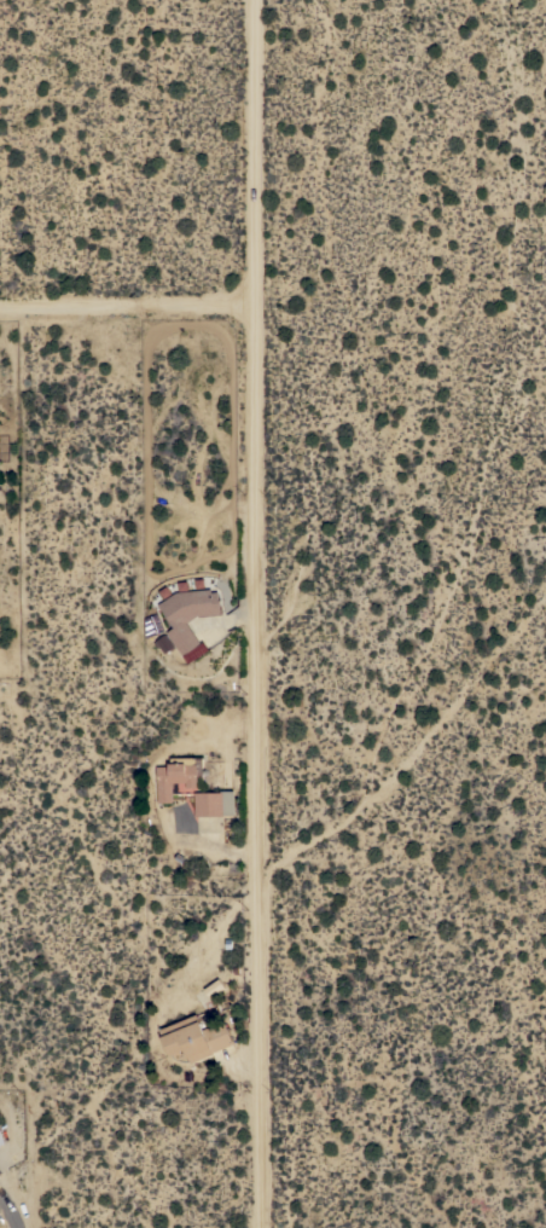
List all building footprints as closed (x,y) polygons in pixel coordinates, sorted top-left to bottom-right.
[(187,624),(199,643),(181,655),(167,632),(174,627),(158,604),(176,592),(211,589),(213,592),(217,591),(220,614),(197,616),(187,624)] [(157,766),(169,766),(169,763),(170,763),(170,758),(196,758),(196,764),(197,764),(198,787),(186,787),(186,782),(173,782),(173,801),(157,801),(157,766)] [(194,792),(221,792),(221,790),(234,790),(234,815),(223,815),(223,816),(194,816),(194,792)] [(190,1062),(185,1049),(180,1052),(181,1053),(174,1056),(173,1054),(170,1055),(159,1029),(197,1014),(199,1021),(201,1020),(204,1029),(225,1020),(233,1044),(211,1053),(213,1054),(190,1062)]
